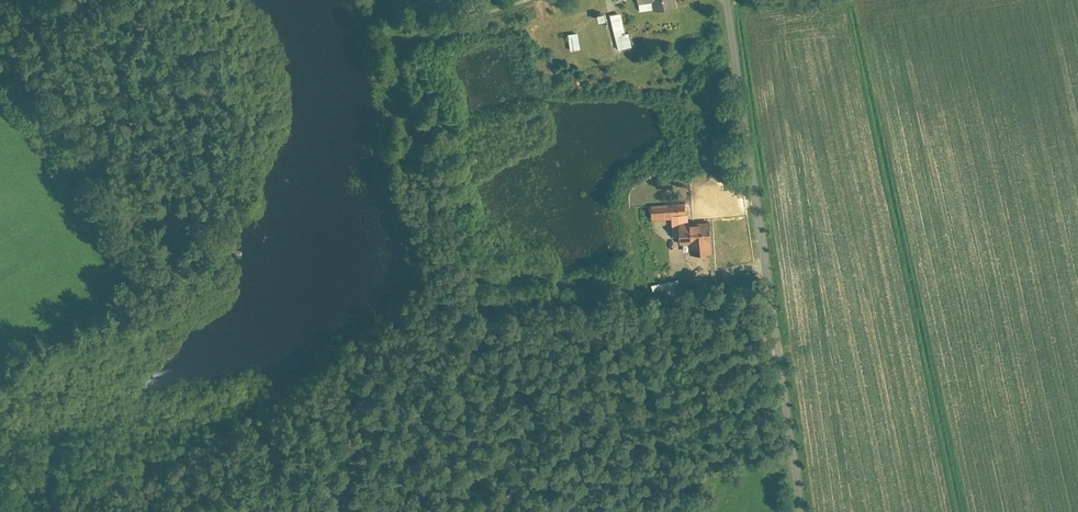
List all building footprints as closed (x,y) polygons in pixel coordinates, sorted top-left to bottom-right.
[(634,5),(653,4),(654,13),(672,11),(671,0),(633,0),(634,5)] [(622,13),(607,16),(613,51),(628,49),(622,13)] [(566,37),(569,54),(581,52),(579,35),(566,37)] [(651,207),(652,221),(684,220),(684,206),(651,207)] [(679,246),(688,246),(688,255),(708,254),(708,245),(711,245),(711,225),(679,226),(679,246)] [(658,282),(659,294),(679,292),(678,280),(658,282)]
